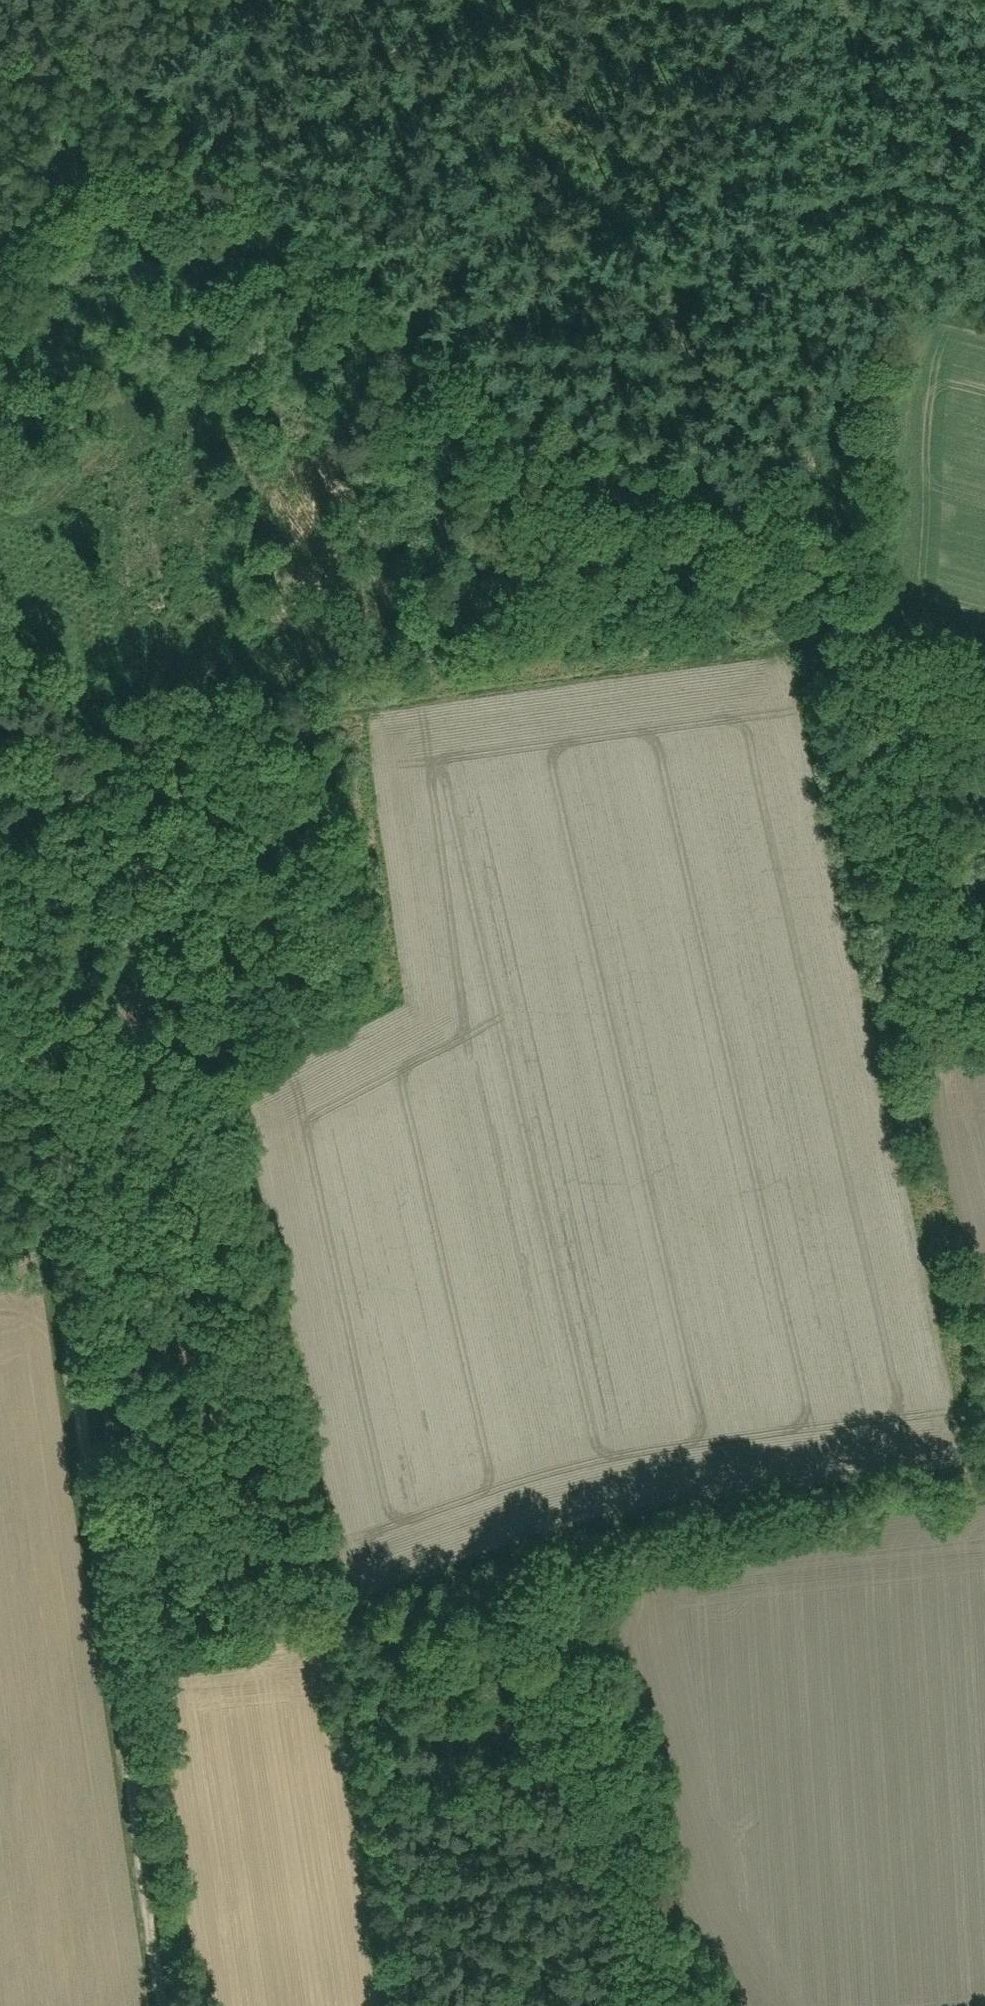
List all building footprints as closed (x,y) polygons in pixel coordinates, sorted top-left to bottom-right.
[(177,1333),(140,1350),(150,1373),(185,1356),(177,1333)]
